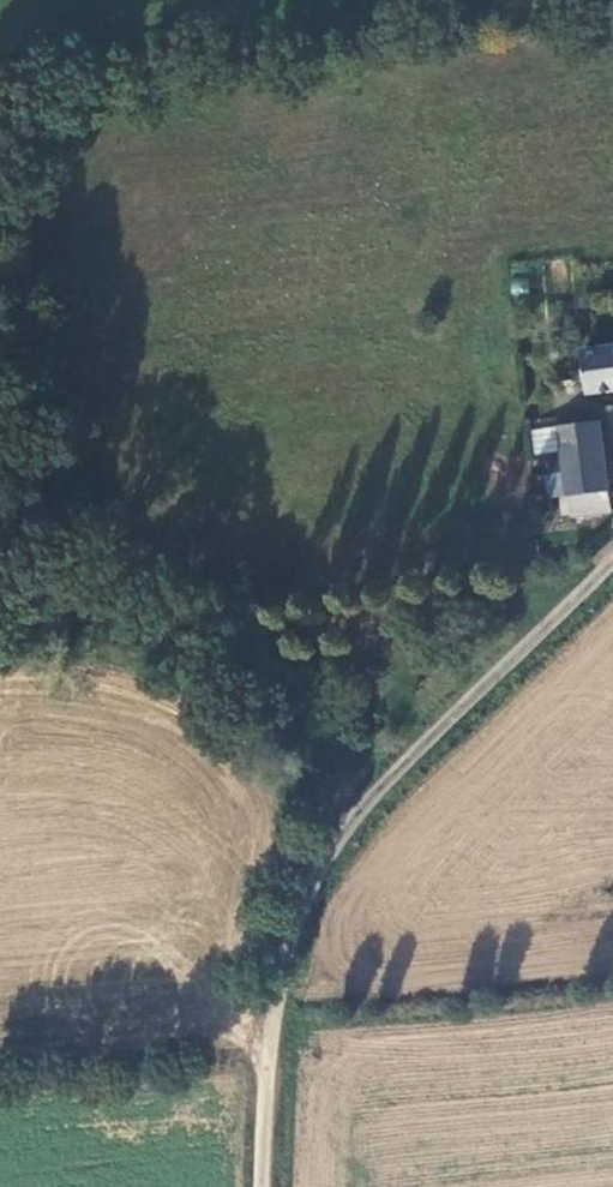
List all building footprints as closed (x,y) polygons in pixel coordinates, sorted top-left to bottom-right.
[(571,338),(575,379),(612,375),(612,333),(571,338)] [(550,438),(554,469),(557,487),(559,506),(601,497),(589,410),(547,414),(550,438)] [(547,414),(520,418),(523,441),(550,438),(547,414)] [(554,469),(536,471),(539,489),(557,487),(554,469)]
